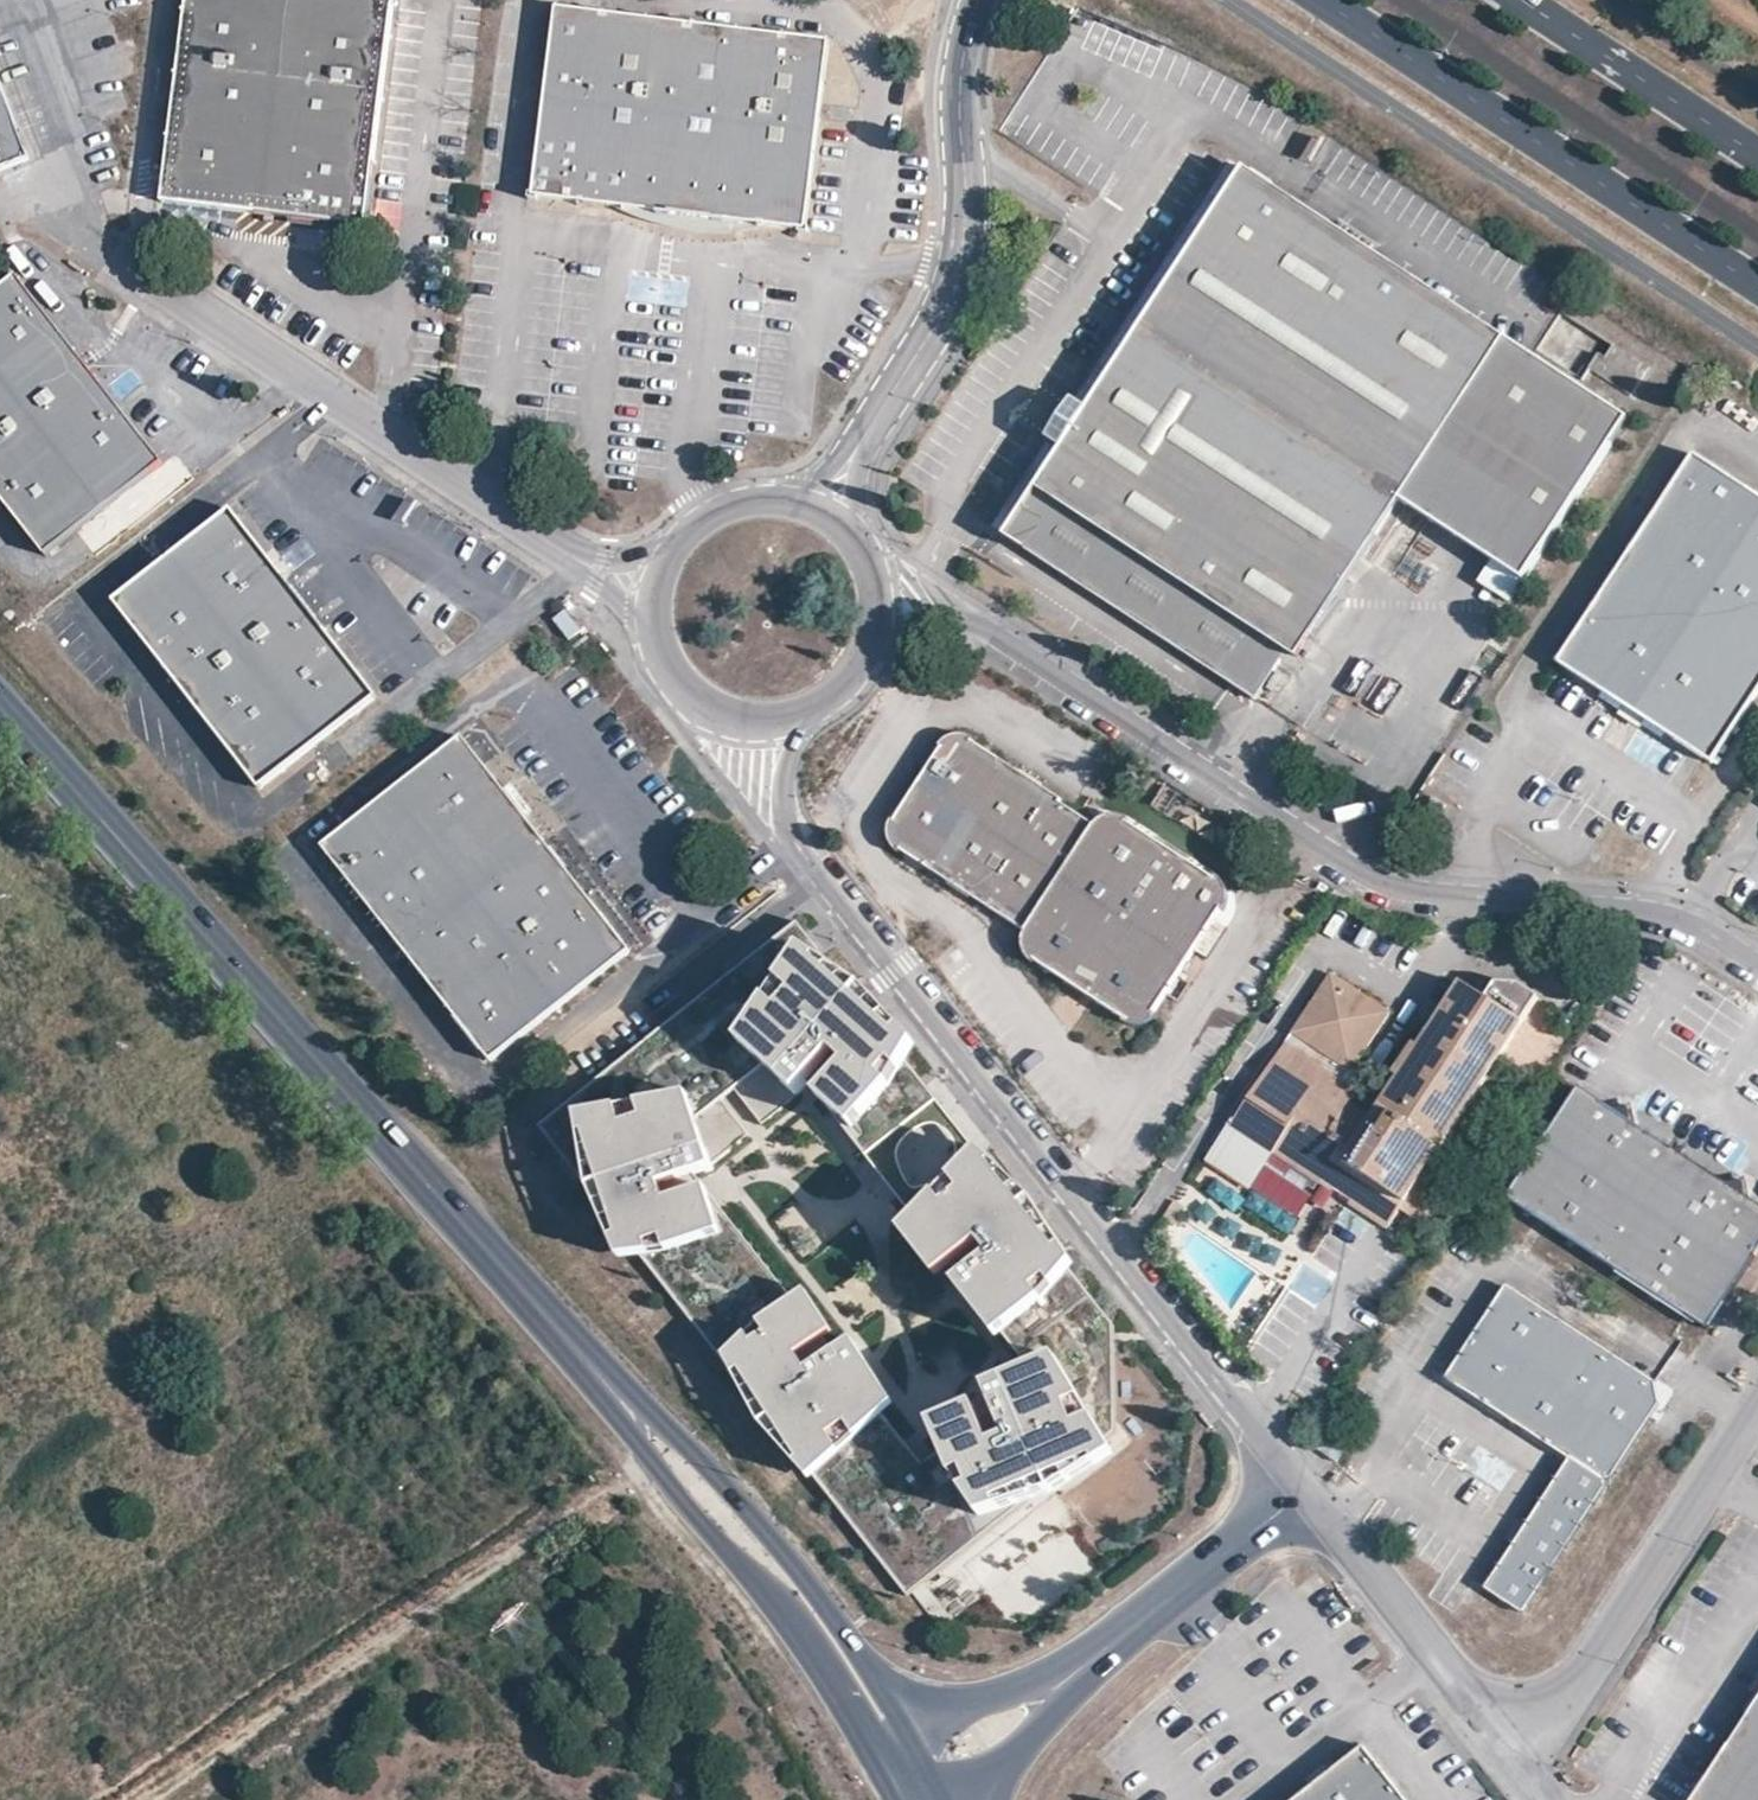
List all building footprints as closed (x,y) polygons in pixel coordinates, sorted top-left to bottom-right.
[(370,223),(395,0),(188,0),(165,198),(370,223)] [(609,205),(667,212),(714,217),(766,222),(807,226),(826,38),(553,7),(532,196),(609,205)] [(34,157),(0,70),(0,170),(34,157)] [(1229,158),(1075,399),(1090,408),(1244,168),(1229,158)] [(1008,536),(1258,695),(1282,657),(1276,653),(1284,642),(1300,653),(1400,498),(1527,579),(1633,415),(1537,352),(1244,168),(1090,408),(1063,449),(1008,536)] [(714,217),(667,212),(609,205),(616,209),(622,211),(629,215),(637,218),(644,220),(653,222),(660,224),(668,226),(676,227),(684,228),(691,229),(699,230),(707,230),(713,229),(719,229),(727,229),(733,229),(739,228),(746,226),(753,225),(759,224),(766,222),(714,217)] [(0,298),(0,490),(51,555),(168,463),(107,387),(83,357),(22,280),(0,298)] [(1586,373),(1627,401),(1646,371),(1611,348),(1602,363),(1596,359),(1586,373)] [(92,350),(83,357),(107,387),(116,381),(92,350)] [(1049,440),(1063,449),(1090,408),(1075,399),(1049,440)] [(993,526),(1008,536),(1063,449),(1049,440),(993,526)] [(1694,456),(1559,663),(1567,668),(1604,692),(1600,699),(1623,714),(1627,707),(1647,720),(1643,727),(1665,741),(1669,736),(1706,759),(1714,765),(1757,697),(1757,497),(1694,456)] [(224,512),(104,606),(252,791),(369,698),(317,632),(280,583),(224,512)] [(290,577),(280,583),(317,632),(326,623),(290,577)] [(582,631),(567,610),(557,617),(572,638),(582,631)] [(1623,714),(1643,727),(1647,720),(1627,707),(1623,714)] [(1217,882),(1187,862),(1159,841),(1133,826),(1138,821),(1129,813),(1119,812),(1109,816),(1098,829),(1067,811),(1068,803),(1048,790),(1044,794),(1018,777),(1021,771),(973,742),(973,736),(971,730),(957,727),(947,730),(940,739),(945,743),(925,770),(910,793),(895,815),(888,812),(883,821),(882,838),(899,852),(906,846),(950,876),(954,872),(978,889),(977,894),(1026,926),(1021,939),(1026,950),(1036,961),(1042,960),(1070,980),(1073,976),(1101,994),(1097,999),(1132,1020),(1129,1026),(1137,1032),(1145,1031),(1158,1028),(1164,1019),(1158,1015),(1225,912),(1233,912),(1237,898),(1236,889),(1231,880),(1223,874),(1217,882)] [(456,743),(320,850),(486,1061),(624,955),(568,885),(556,869),(520,822),(476,769),(456,743)] [(487,761),(476,769),(520,822),(530,813),(487,761)] [(902,786),(910,793),(925,770),(917,765),(902,786)] [(1021,771),(1018,777),(1044,794),(1048,790),(1046,784),(1025,769),(1021,771)] [(1164,835),(1159,841),(1187,862),(1192,856),(1164,835)] [(562,863),(556,869),(568,885),(574,878),(562,863)] [(950,876),(948,882),(970,899),(977,894),(978,889),(954,872),(950,876)] [(739,1041),(808,952),(791,931),(544,1125),(609,1208),(587,1115),(697,1089),(704,1114),(768,1064),(739,1041)] [(913,1067),(929,1046),(808,952),(739,1041),(768,1064),(859,1135),(913,1067)] [(1463,979),(1429,1030),(1418,1046),(1411,1043),(1395,1070),(1398,1074),(1370,1117),(1350,1105),(1342,1076),(1388,1005),(1332,968),(1207,1156),(1281,1205),(1283,1202),(1306,1170),(1322,1181),(1325,1177),(1353,1195),(1352,1200),(1387,1224),(1489,1071),(1540,995),(1520,981),(1498,982),(1488,997),(1463,979)] [(1070,980),(1068,985),(1095,1003),(1097,999),(1101,994),(1073,976),(1070,980)] [(913,1067),(859,1135),(891,1177),(916,1210),(983,1160),(958,1126),(913,1067)] [(1350,1083),(1342,1076),(1350,1105),(1355,1095),(1348,1089),(1350,1083)] [(1509,1192),(1710,1325),(1757,1252),(1757,1202),(1753,1199),(1747,1174),(1722,1177),(1639,1122),(1633,1100),(1609,1100),(1581,1082),(1509,1192)] [(697,1089),(587,1115),(609,1208),(620,1253),(639,1248),(730,1226),(704,1114),(697,1089)] [(916,1210),(898,1232),(1000,1344),(1070,1280),(1080,1271),(983,1160),(916,1210)] [(1242,1187),(1233,1204),(1289,1236),(1298,1219),(1242,1187)] [(730,1226),(639,1248),(722,1355),(795,1300),(730,1226)] [(1305,1265),(1290,1289),(1316,1305),(1331,1281),(1305,1265)] [(1070,1280),(1000,1344),(1021,1361),(1022,1381),(1061,1359),(1115,1458),(1109,1329),(1070,1280)] [(1658,1404),(1654,1380),(1506,1284),(1448,1374),(1571,1453),(1481,1591),(1517,1614),(1607,1483),(1605,1476),(1612,1475),(1658,1404)] [(795,1300),(722,1355),(810,1472),(883,1418),(894,1410),(806,1293),(795,1300)] [(1022,1381),(934,1428),(943,1451),(987,1526),(1115,1458),(1061,1359),(1022,1381)] [(883,1418),(810,1472),(910,1590),(987,1526),(943,1451),(926,1465),(883,1418)] [(1750,1713),(1757,1701),(1757,1683),(1742,1708),(1750,1713)] [(1750,1713),(1734,1737),(1693,1799),(1757,1799),(1757,1701),(1750,1713)] [(1365,1743),(1338,1764),(1310,1786),(1292,1799),(1410,1799),(1365,1743)] [(1303,1777),(1310,1786),(1338,1764),(1331,1755),(1303,1777)]
